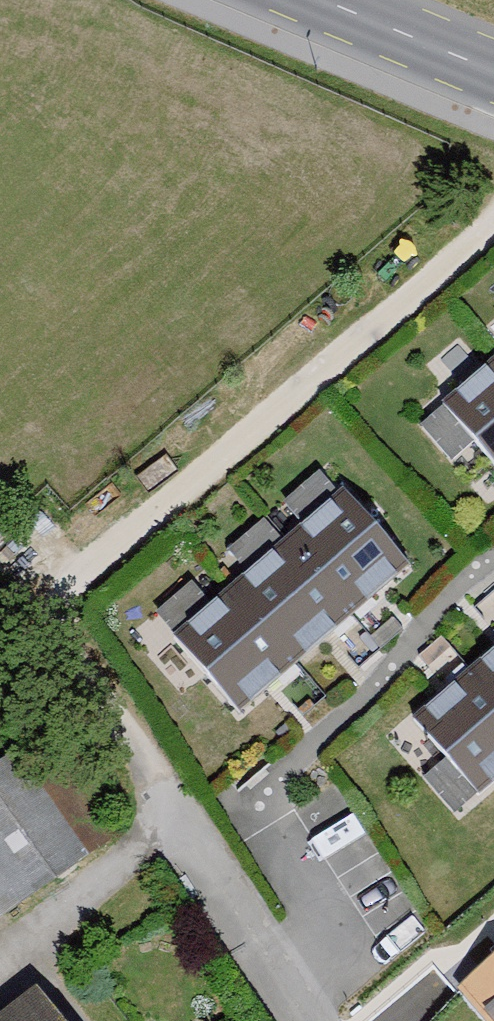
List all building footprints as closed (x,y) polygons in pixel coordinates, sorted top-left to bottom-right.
[(440,406),(493,470),(493,360),(440,406)] [(415,572),(348,493),(172,641),(239,720),(415,572)] [(409,721),(476,800),(493,785),(493,649),(409,721)] [(2,908),(90,848),(19,745),(0,758),(0,905),(2,908)] [(463,987),(492,1020),(493,1020),(493,961),(463,987)] [(37,986),(0,1015),(0,1020),(63,1020),(37,986)]
